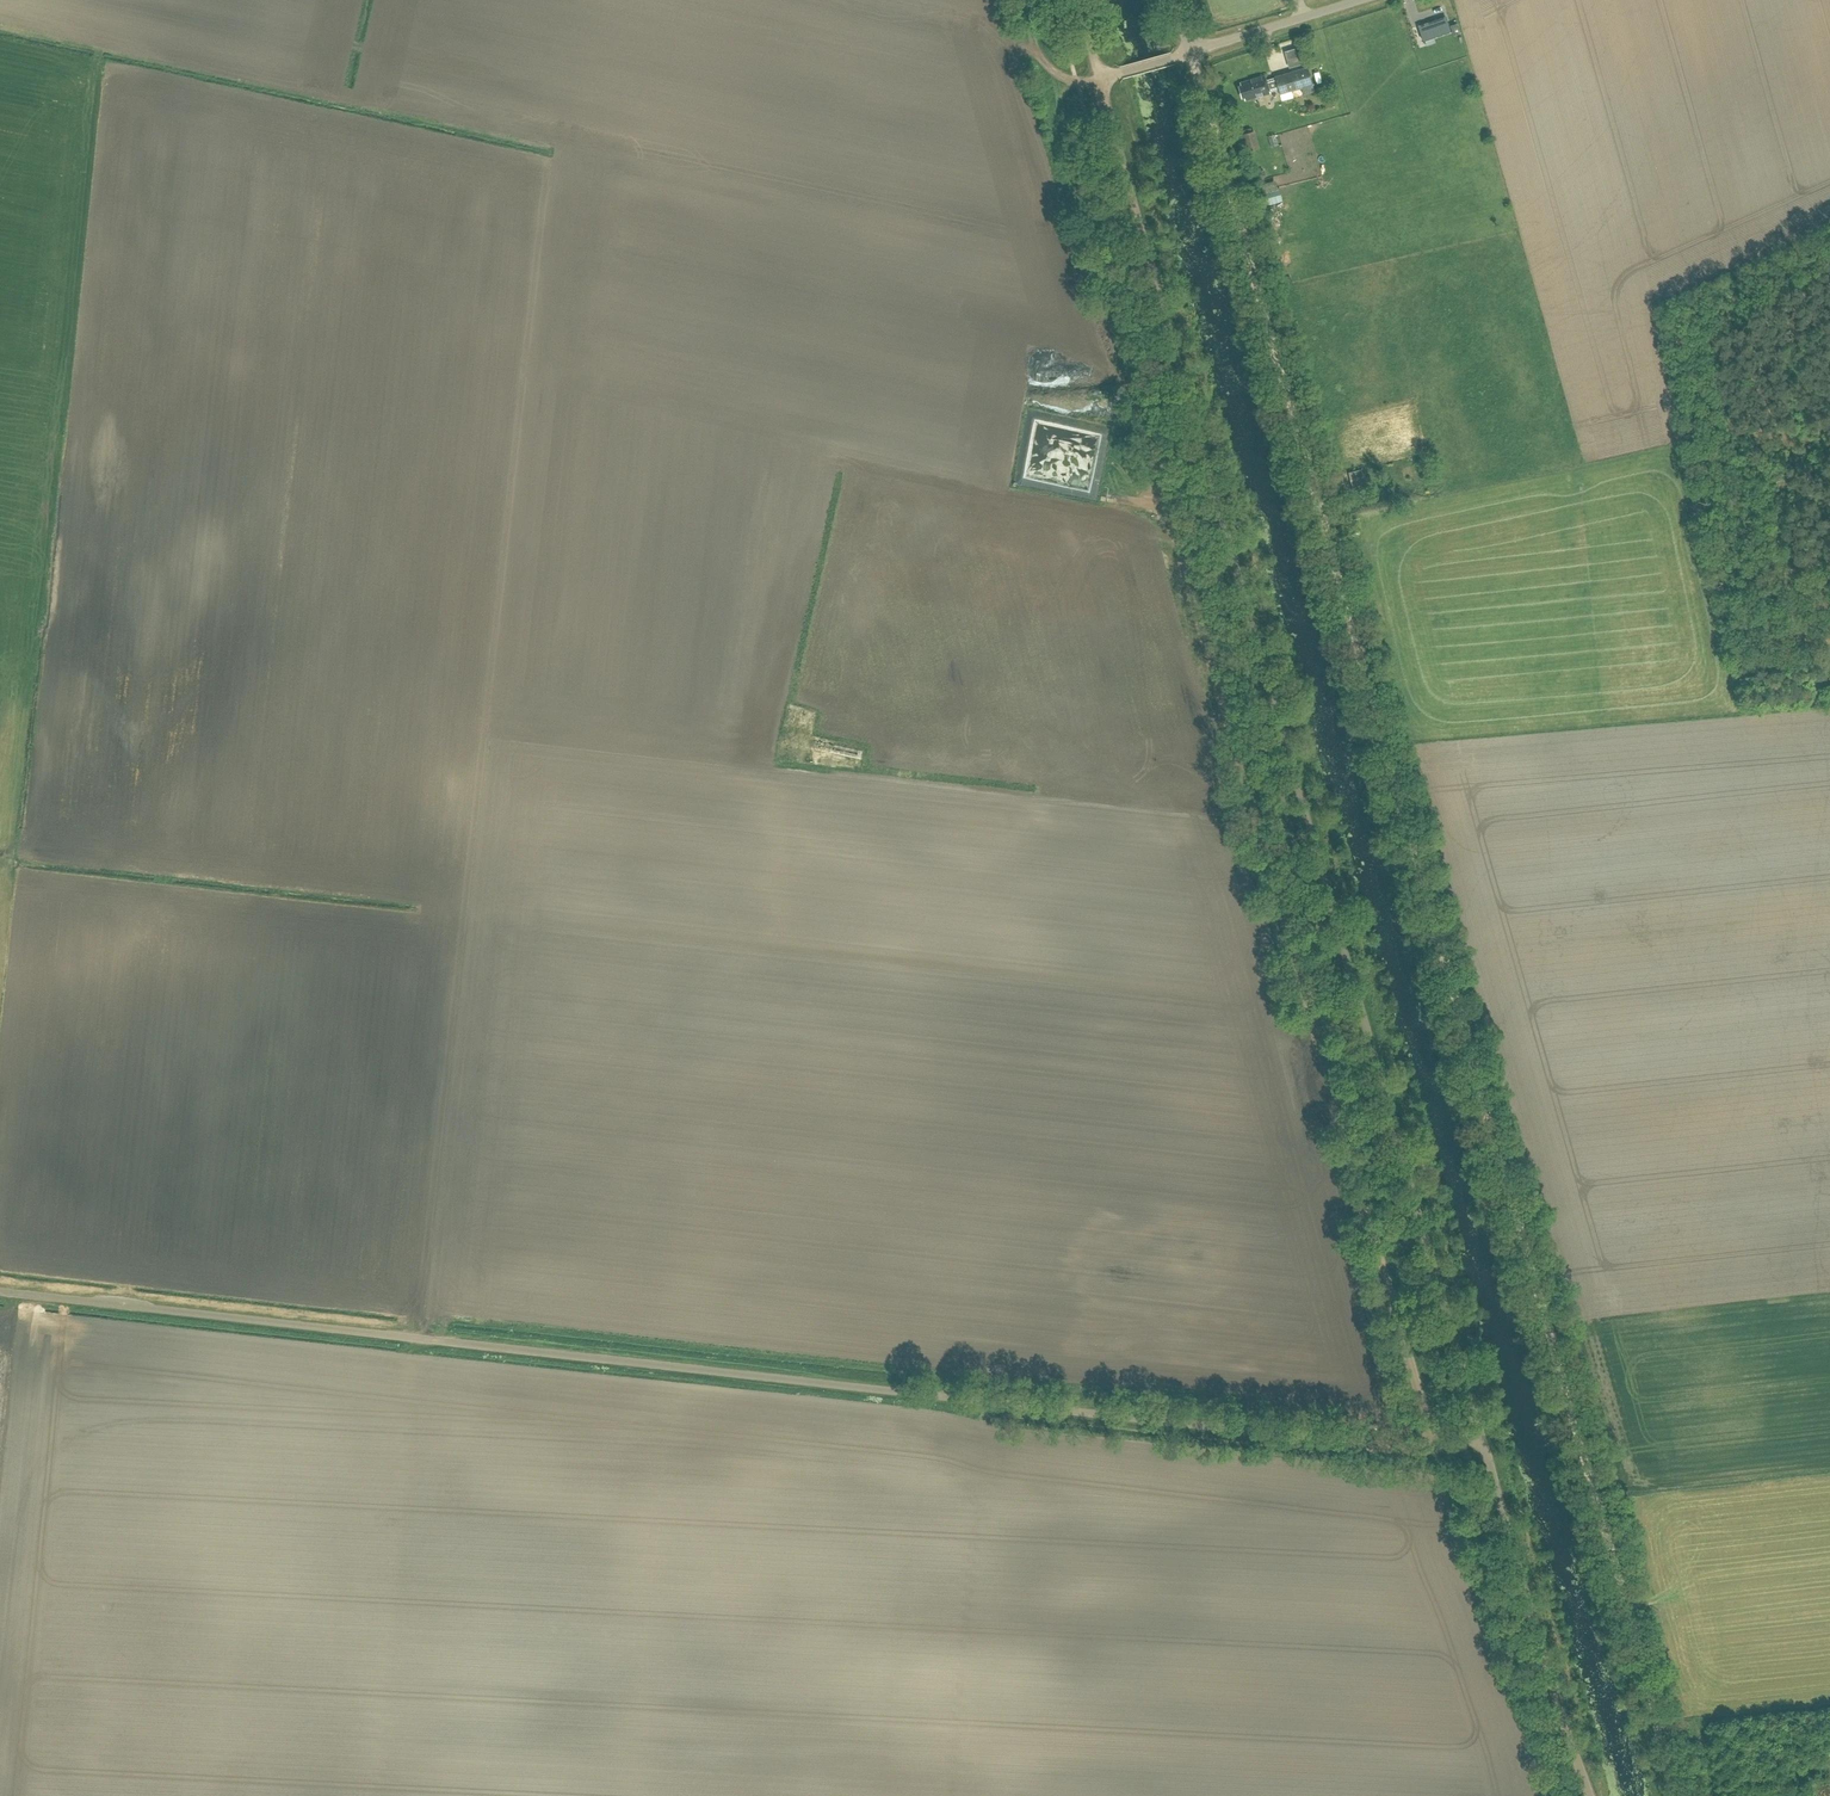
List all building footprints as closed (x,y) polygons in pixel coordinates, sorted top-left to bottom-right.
[(1445,17),(1418,26),(1423,41),(1450,31),(1445,17)] [(1457,24),(1451,26),(1454,36),(1460,34),(1457,24)] [(1279,65),(1294,61),(1293,55),(1278,59),(1279,65)] [(1274,76),(1274,77),(1278,88),(1279,93),(1313,84),(1308,66),(1274,76)] [(1278,88),(1274,77),(1265,79),(1264,76),(1253,79),(1254,80),(1251,81),(1251,80),(1240,83),(1241,86),(1239,86),(1242,97),(1244,97),(1245,100),(1269,93),(1268,91),(1278,88)] [(1247,151),(1260,148),(1255,130),(1243,134),(1247,151)] [(1352,491),(1366,487),(1362,469),(1348,472),(1352,491)] [(790,725),(794,711),(788,709),(784,723),(790,725)]
